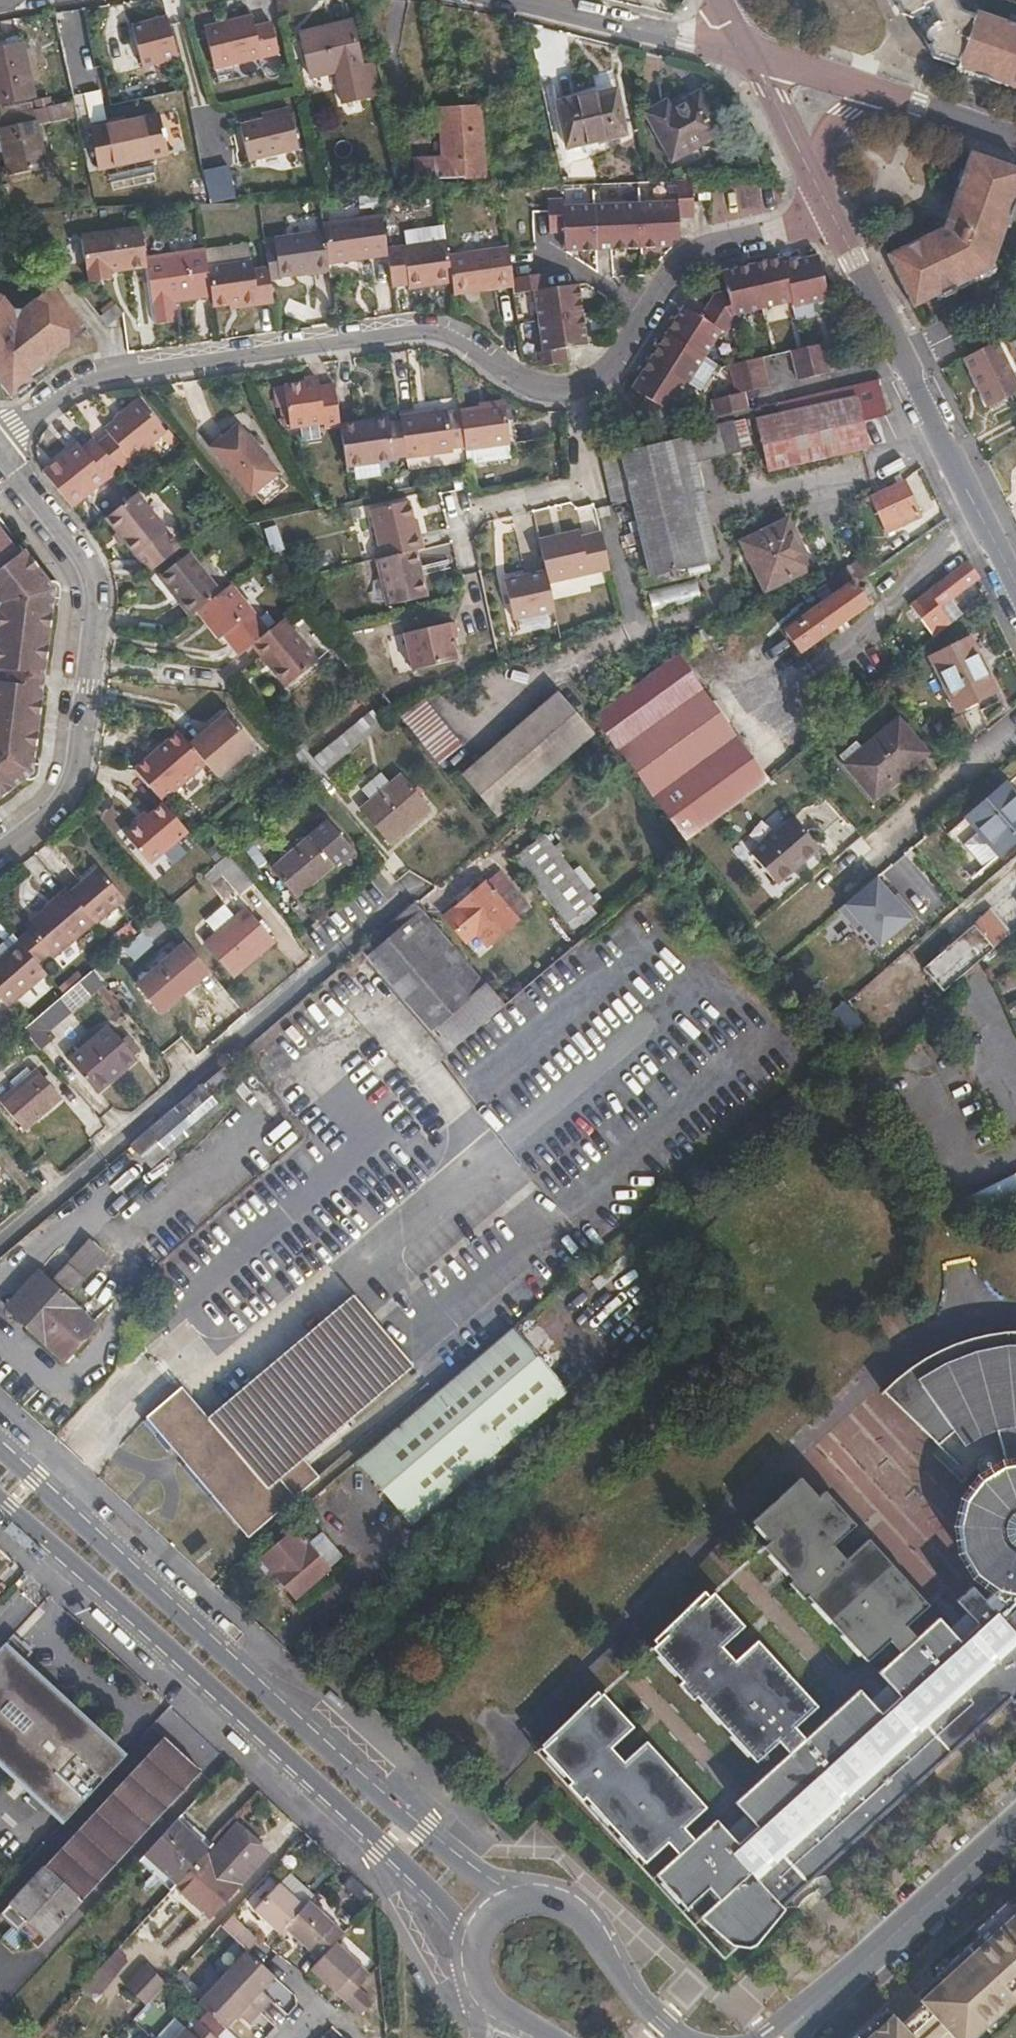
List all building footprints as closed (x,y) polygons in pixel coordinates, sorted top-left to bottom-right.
[(903,14),(913,18),(925,12),(924,9),(931,5),(936,0),(896,0),(903,14)] [(923,36),(926,39),(925,35),(926,33),(928,29),(931,27),(939,22),(960,11),(955,0),(936,0),(931,5),(924,9),(925,12),(913,18),(918,28),(923,36)] [(1011,0),(979,0),(974,16),(960,11),(939,22),(931,27),(928,29),(926,33),(925,35),(926,39),(928,42),(930,43),(932,44),(928,46),(934,58),(955,65),(958,66),(957,69),(988,81),(999,84),(998,89),(1015,96),(1015,2),(1011,0)] [(170,14),(132,23),(143,68),(181,59),(170,14)] [(215,69),(278,54),(271,24),(255,27),(252,16),(206,26),(215,69)] [(353,20),(299,32),(310,79),(364,65),(353,20)] [(0,48),(0,105),(35,98),(24,43),(0,48)] [(987,85),(988,81),(957,69),(958,66),(955,65),(953,73),(987,85)] [(616,89),(599,94),(601,100),(618,95),(616,89)] [(670,99),(646,113),(672,161),(722,133),(700,92),(674,107),(670,99)] [(601,100),(599,94),(557,104),(566,146),(626,133),(618,95),(601,100)] [(37,124),(76,116),(73,101),(34,109),(37,124)] [(443,158),(413,159),(414,179),(485,177),(480,107),(440,109),(443,158)] [(37,124),(34,109),(0,117),(0,135),(8,174),(46,167),(37,124)] [(240,125),(249,161),(301,149),(293,113),(240,125)] [(158,114),(90,128),(98,170),(167,155),(158,114)] [(901,248),(888,255),(914,308),(991,270),(1015,200),(1015,169),(970,153),(952,203),(959,205),(955,217),(946,221),(940,224),(932,227),(934,232),(901,248)] [(231,173),(218,176),(224,202),(237,200),(231,173)] [(217,174),(204,176),(210,203),(223,201),(217,174)] [(692,180),(678,181),(678,201),(639,202),(642,249),(672,247),(671,241),(680,240),(679,218),(694,218),(692,180)] [(596,250),(595,205),(563,206),(563,199),(547,200),(549,233),(564,233),(564,236),(565,252),(596,250)] [(639,202),(595,205),(596,250),(642,249),(639,202)] [(952,203),(946,221),(955,217),(959,205),(952,203)] [(324,231),(329,265),(388,256),(387,249),(382,215),(323,223),(324,231)] [(110,273),(147,268),(146,256),(141,227),(81,235),(87,276),(88,275),(89,283),(111,280),(110,273)] [(932,227),(899,244),(901,248),(934,232),(932,227)] [(270,279),(329,271),(329,265),(324,231),(273,238),(274,246),(265,247),(268,267),(270,279)] [(388,256),(393,287),(409,284),(409,288),(452,282),(448,256),(446,240),(387,249),(388,256)] [(448,256),(452,282),(453,290),(477,286),(478,291),(514,286),(512,278),(508,247),(448,256)] [(147,268),(155,325),(178,321),(175,302),(211,297),(207,267),(204,249),(146,256),(147,268)] [(784,262),(793,302),(794,308),(829,300),(819,254),(784,262)] [(752,264),(762,309),(793,302),(784,262),(783,257),(752,264)] [(211,297),(213,307),(229,305),(241,303),(242,308),(273,303),(270,279),(268,267),(253,269),(252,260),(207,267),(211,297)] [(714,293),(707,304),(734,321),(733,316),(762,309),(752,264),(722,271),(727,290),(714,293)] [(534,291),(538,321),(583,315),(579,284),(548,289),(545,273),(512,278),(514,286),(515,294),(534,291)] [(453,290),(453,295),(478,291),(477,286),(453,290)] [(11,398),(33,381),(29,375),(45,364),(69,344),(65,338),(83,324),(52,287),(21,311),(13,310),(3,297),(0,295),(0,383),(11,398)] [(683,306),(666,332),(705,357),(722,331),(726,333),(734,321),(707,304),(698,315),(683,306)] [(108,326),(123,314),(115,305),(101,317),(106,323),(108,326)] [(583,315),(538,321),(542,351),(535,353),(537,367),(568,363),(566,348),(588,345),(583,315)] [(65,338),(69,344),(87,330),(83,324),(65,338)] [(666,332),(650,358),(689,383),(705,357),(666,332)] [(963,358),(987,408),(1015,393),(1015,379),(997,341),(963,358)] [(823,343),(791,350),(794,365),(827,358),(823,343)] [(766,372),(763,357),(729,365),(731,374),(733,380),(766,372)] [(638,411),(665,429),(681,425),(684,421),(670,412),(689,383),(650,358),(631,388),(646,398),(638,411)] [(827,358),(794,365),(798,380),(831,373),(827,358)] [(29,375),(33,381),(49,369),(45,364),(29,375)] [(770,387),(766,372),(733,380),(736,394),(745,392),(770,387)] [(888,416),(878,379),(779,402),(783,414),(757,420),(768,471),(868,447),(863,422),(888,416)] [(324,429),(340,427),(340,424),(334,383),(320,385),(320,380),(274,387),(276,408),(287,406),(290,429),(324,424),(324,429)] [(711,400),(715,417),(749,409),(745,392),(736,394),(711,400)] [(97,444),(119,470),(166,431),(140,399),(105,429),(109,434),(97,444)] [(465,449),(466,451),(511,444),(505,403),(460,410),(465,449)] [(405,457),(406,459),(453,452),(453,450),(465,449),(460,410),(447,412),(447,409),(400,416),(400,421),(405,457)] [(359,427),(388,423),(388,418),(358,422),(359,427)] [(340,427),(346,468),(395,461),(395,459),(405,457),(400,421),(388,423),(359,427),(358,422),(340,424),(340,427)] [(621,454),(602,458),(619,531),(638,526),(644,551),(626,555),(630,574),(631,581),(719,560),(696,463),(742,452),(734,421),(688,431),(690,437),(621,453),(621,454)] [(238,427),(213,447),(252,494),(277,473),(238,427)] [(43,472),(71,507),(119,470),(97,444),(93,438),(82,447),(79,443),(43,472)] [(921,517),(905,480),(863,499),(866,506),(873,503),(885,534),(921,517)] [(124,542),(149,573),(182,547),(138,493),(136,494),(105,518),(116,532),(124,542)] [(417,551),(424,549),(421,534),(418,534),(415,520),(410,500),(370,510),(381,559),(417,551)] [(788,519),(741,542),(765,591),(814,568),(797,533),(795,533),(788,519)] [(44,676),(50,634),(54,599),(59,600),(60,594),(60,591),(60,588),(59,586),(57,583),(55,582),(53,582),(51,581),(49,581),(24,549),(19,554),(0,529),(0,670),(44,676)] [(580,531),(540,540),(547,571),(549,583),(610,569),(601,532),(582,537),(580,531)] [(120,546),(124,542),(116,532),(112,535),(120,546)] [(381,559),(377,560),(388,606),(428,597),(417,551),(381,559)] [(158,577),(190,617),(197,612),(221,592),(189,552),(158,577)] [(845,569),(855,583),(877,568),(868,554),(858,560),(845,569)] [(939,608),(979,578),(967,562),(909,605),(935,639),(952,625),(939,608)] [(835,597),(855,583),(845,569),(825,583),(826,584),(835,597)] [(513,620),(555,611),(549,583),(547,571),(504,580),(513,620)] [(218,639),(223,635),(254,611),(232,583),(221,592),(197,612),(218,639)] [(825,604),(784,632),(798,653),(869,603),(855,583),(835,597),(825,604)] [(835,597),(826,584),(815,591),(825,604),(835,597)] [(223,635),(229,643),(259,618),(254,611),(223,635)] [(229,643),(239,655),(251,645),(269,630),(259,618),(229,643)] [(269,630),(251,645),(286,687),(319,660),(284,618),(269,630)] [(455,621),(404,633),(413,671),(458,661),(452,638),(458,637),(455,621)] [(969,637),(930,657),(957,711),(997,691),(969,637)] [(770,780),(677,656),(595,715),(611,738),(620,749),(687,840),(770,780)] [(43,688),(44,682),(44,676),(0,670),(0,682),(43,688)] [(36,778),(37,776),(39,771),(40,765),(34,763),(43,688),(0,682),(0,799),(25,779),(33,780),(36,778)] [(558,691),(463,774),(499,817),(595,735),(558,691)] [(424,698),(400,717),(439,765),(463,746),(424,698)] [(227,712),(189,745),(206,765),(218,778),(256,746),(227,712)] [(369,713),(337,740),(348,753),(380,726),(369,713)] [(856,742),(838,757),(874,798),(927,753),(898,720),(862,750),(856,742)] [(189,745),(178,731),(134,770),(163,802),(206,765),(189,745)] [(337,740),(314,758),(325,772),(348,753),(337,740)] [(304,748),(291,759),(312,783),(325,772),(314,758),(304,748)] [(371,801),(360,809),(389,844),(430,809),(400,775),(390,784),(381,772),(361,789),(371,801)] [(950,831),(983,870),(1015,841),(1015,793),(1006,782),(950,831)] [(189,832),(163,803),(125,835),(150,864),(189,832)] [(257,817),(265,826),(280,813),(273,806),(257,817)] [(793,818),(752,854),(777,886),(820,848),(793,818)] [(328,821),(272,868),(296,898),(354,849),(328,821)] [(544,834),(514,859),(568,923),(591,905),(597,900),(544,834)] [(253,884),(228,855),(216,864),(203,876),(212,886),(223,876),(240,895),(253,884)] [(99,868),(69,893),(95,923),(96,925),(126,900),(99,868)] [(499,870),(444,917),(466,943),(477,934),(488,947),(520,920),(518,918),(531,908),(499,870)] [(876,949),(912,918),(875,877),(840,909),(876,949)] [(69,893),(66,890),(25,926),(29,931),(18,941),(19,942),(38,964),(49,954),(54,959),(95,923),(69,893)] [(421,910),(415,902),(360,949),(367,956),(421,910)] [(274,942),(268,934),(256,920),(245,908),(235,917),(225,905),(206,922),(216,933),(205,943),(234,978),(274,942)] [(591,905),(568,923),(575,932),(598,915),(591,905)] [(487,985),(421,910),(367,956),(432,1032),(487,985)] [(974,923),(994,948),(1010,935),(989,910),(974,923)] [(172,927),(160,913),(141,930),(153,944),(172,927)] [(256,920),(268,934),(272,931),(260,916),(256,920)] [(922,969),(943,992),(981,959),(994,948),(974,923),(922,969)] [(19,942),(0,958),(0,999),(8,1008),(47,974),(38,964),(19,942)] [(152,971),(136,985),(161,1015),(200,981),(174,952),(170,956),(165,950),(147,965),(152,971)] [(102,984),(92,972),(65,994),(56,1002),(23,1030),(41,1050),(52,1041),(45,1032),(102,984)] [(505,1006),(487,985),(432,1032),(450,1052),(505,1006)] [(845,1003),(830,1016),(848,1037),(863,1024),(845,1003)] [(138,1059),(135,1056),(123,1042),(108,1025),(95,1037),(90,1032),(76,1044),(81,1049),(68,1060),(97,1094),(138,1059)] [(123,1042),(135,1056),(141,1050),(129,1037),(123,1042)] [(232,1077),(224,1066),(213,1075),(222,1085),(232,1077)] [(0,1101),(0,1103),(23,1132),(63,1097),(39,1068),(32,1074),(27,1068),(11,1082),(16,1088),(0,1101)] [(222,1085),(213,1075),(202,1085),(214,1099),(220,1093),(217,1089),(222,1085)] [(202,1085),(131,1145),(151,1169),(222,1108),(214,1099),(202,1085)] [(966,1199),(979,1225),(1015,1207),(1015,1174),(966,1199)] [(37,1271),(6,1306),(65,1361),(97,1326),(55,1288),(58,1283),(67,1291),(71,1287),(75,1291),(107,1255),(90,1239),(50,1283),(37,1271)] [(304,1459),(346,1423),(414,1366),(354,1296),(208,1418),(182,1387),(146,1418),(248,1538),(319,1477),(308,1464),(304,1459)] [(530,1312),(357,1460),(412,1525),(417,1521),(585,1376),(530,1312)] [(794,1582),(790,1585),(804,1600),(807,1596),(867,1661),(889,1641),(899,1652),(878,1673),(888,1684),(870,1701),(859,1689),(805,1739),(795,1727),(817,1707),(757,1640),(734,1661),(722,1647),(744,1626),(713,1592),(709,1597),(704,1591),(681,1613),(684,1615),(678,1621),(675,1619),(653,1641),(656,1644),(652,1648),(681,1681),(678,1684),(693,1701),(696,1697),(756,1762),(778,1742),(789,1753),(734,1803),(745,1815),(727,1832),(716,1819),(694,1839),(683,1828),(706,1808),(646,1741),(623,1762),(611,1748),(633,1727),(602,1693),(600,1695),(597,1691),(572,1715),(575,1718),(569,1724),(566,1721),(541,1746),(543,1747),(541,1749),(571,1782),(567,1785),(582,1802),(585,1798),(645,1864),(667,1843),(678,1854),(655,1875),(686,1909),(708,1888),(719,1900),(700,1918),(732,1946),(749,1949),(756,1945),(785,1910),(782,1906),(1010,1699),(1009,1697),(1014,1692),(1015,1694),(1015,1332),(993,1334),(972,1338),(953,1345),(932,1355),(911,1368),(909,1369),(955,1433),(940,1448),(961,1467),(965,1462),(973,1457),(978,1466),(998,1454),(1003,1453),(1006,1467),(1003,1467),(986,1477),(981,1481),(965,1501),(959,1527),(963,1552),(976,1575),(996,1589),(985,1600),(972,1587),(956,1601),(978,1625),(960,1641),(938,1618),(916,1637),(906,1626),(928,1606),(868,1540),(845,1560),(833,1546),(794,1582)] [(955,1433),(909,1369),(896,1378),(882,1392),(940,1448),(955,1433)] [(351,1428),(346,1423),(304,1459),(308,1464),(351,1428)] [(978,1466),(986,1477),(1003,1467),(1006,1467),(1003,1453),(998,1454),(978,1466)] [(965,1462),(961,1467),(955,1475),(962,1482),(971,1470),(978,1466),(973,1457),(965,1462)] [(763,1547),(794,1582),(833,1546),(855,1526),(825,1491),(818,1497),(800,1478),(752,1522),(769,1541),(763,1547)] [(295,1529),(260,1558),(296,1599),(330,1570),(329,1569),(344,1557),(322,1532),(308,1543),(295,1529)] [(125,1756),(4,1645),(0,1649),(0,1763),(64,1823),(125,1756)] [(164,1737),(9,1905),(25,1921),(47,1940),(202,1771),(164,1737)] [(145,1855),(177,1885),(209,1850),(177,1820),(145,1855)] [(177,1885),(176,1886),(211,1917),(262,1859),(247,1846),(254,1839),(237,1824),(211,1852),(209,1850),(177,1885)] [(247,1846),(262,1859),(268,1853),(254,1839),(247,1846)] [(254,1910),(278,1933),(284,1928),(304,1906),(278,1883),(254,1910)] [(344,1933),(309,1900),(304,1906),(284,1928),(319,1960),(336,1942),(344,1933)] [(937,1975),(943,1981),(921,2001),(955,2037),(974,2037),(1015,1999),(1015,1902),(937,1975)] [(25,1921),(9,1905),(1,1914),(18,1929),(25,1921)] [(257,1941),(230,1915),(220,1926),(247,1951),(247,1952),(257,1941)] [(310,1969),(344,2002),(358,1988),(370,1975),(336,1942),(319,1960),(310,1969)] [(247,1951),(222,1977),(260,2013),(272,2001),(262,1992),(276,1978),(265,1968),(247,1952),(247,1951)] [(146,1964),(125,1986),(146,2006),(167,1983),(146,1964)] [(222,1977),(198,2003),(226,2029),(240,2014),(250,2024),(260,2013),(222,1977)] [(344,2002),(359,2016),(372,2002),(358,1988),(344,2002)] [(893,2015),(868,2037),(914,2037),(893,2015)] [(196,2018),(177,2037),(217,2037),(196,2018)]
